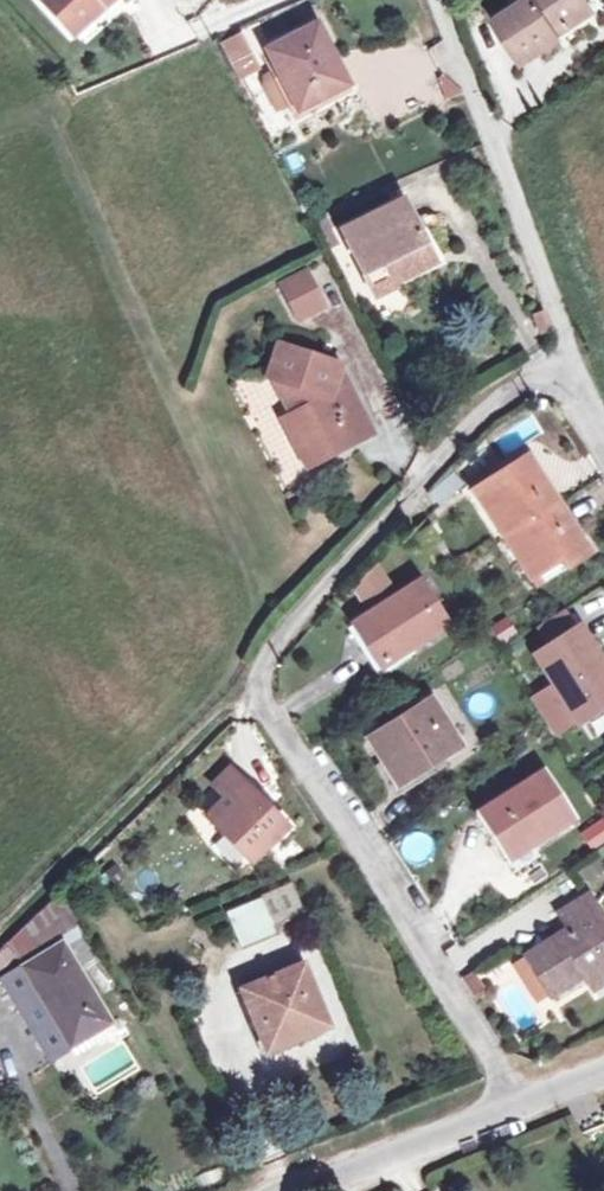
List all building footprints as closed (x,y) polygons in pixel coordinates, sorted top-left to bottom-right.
[(67,30),(100,0),(41,0),(67,30)] [(73,36),(106,6),(101,0),(100,0),(67,30),(73,36)] [(495,18),(523,61),(557,38),(553,31),(586,10),(580,0),(522,0),(495,18)] [(317,24),(265,50),(297,114),(349,88),(317,24)] [(404,200),(340,231),(373,297),(393,287),(389,279),(432,258),(404,200)] [(306,271),(285,281),(301,315),(322,305),(306,271)] [(275,344),(266,376),(271,378),(286,381),(300,407),(288,413),(284,415),(309,463),(350,443),(349,440),(368,430),(337,369),(339,363),(275,344)] [(286,381),(271,378),(288,413),(300,407),(286,381)] [(525,454),(470,490),(502,540),(557,504),(525,454)] [(557,504),(502,540),(533,589),(541,585),(547,594),(594,563),(557,504)] [(430,527),(414,536),(422,550),(438,541),(430,527)] [(375,563),(344,583),(358,605),(389,585),(375,563)] [(420,580),(354,623),(380,665),(446,623),(420,580)] [(537,625),(549,645),(575,629),(562,609),(537,625)] [(487,624),(496,644),(515,636),(506,616),(487,624)] [(534,654),(551,681),(529,696),(555,736),(577,722),(603,705),(603,664),(579,626),(575,629),(549,645),(534,654)] [(430,699),(369,738),(398,783),(459,744),(430,699)] [(224,798),(242,781),(229,768),(212,785),(224,798)] [(541,770),(480,810),(511,857),(572,818),(541,770)] [(224,798),(206,816),(250,861),(285,826),(265,806),(262,809),(252,798),(255,795),(242,781),(224,798)] [(289,886),(225,913),(239,946),(275,931),(270,921),(297,909),(289,886)] [(57,893),(7,942),(18,961),(77,926),(57,893)] [(524,955),(526,958),(546,992),(548,995),(582,975),(586,983),(587,983),(603,973),(603,920),(588,894),(558,913),(568,929),(524,955)] [(81,935),(69,941),(83,965),(96,957),(81,935)] [(61,944),(24,967),(70,1047),(109,1022),(61,944)] [(546,992),(526,958),(513,966),(533,1000),(546,992)] [(303,964),(241,988),(266,1050),(327,1025),(303,964)] [(70,1047),(24,967),(3,978),(50,1058),(70,1047)] [(587,983),(591,991),(603,984),(603,973),(587,983)]
